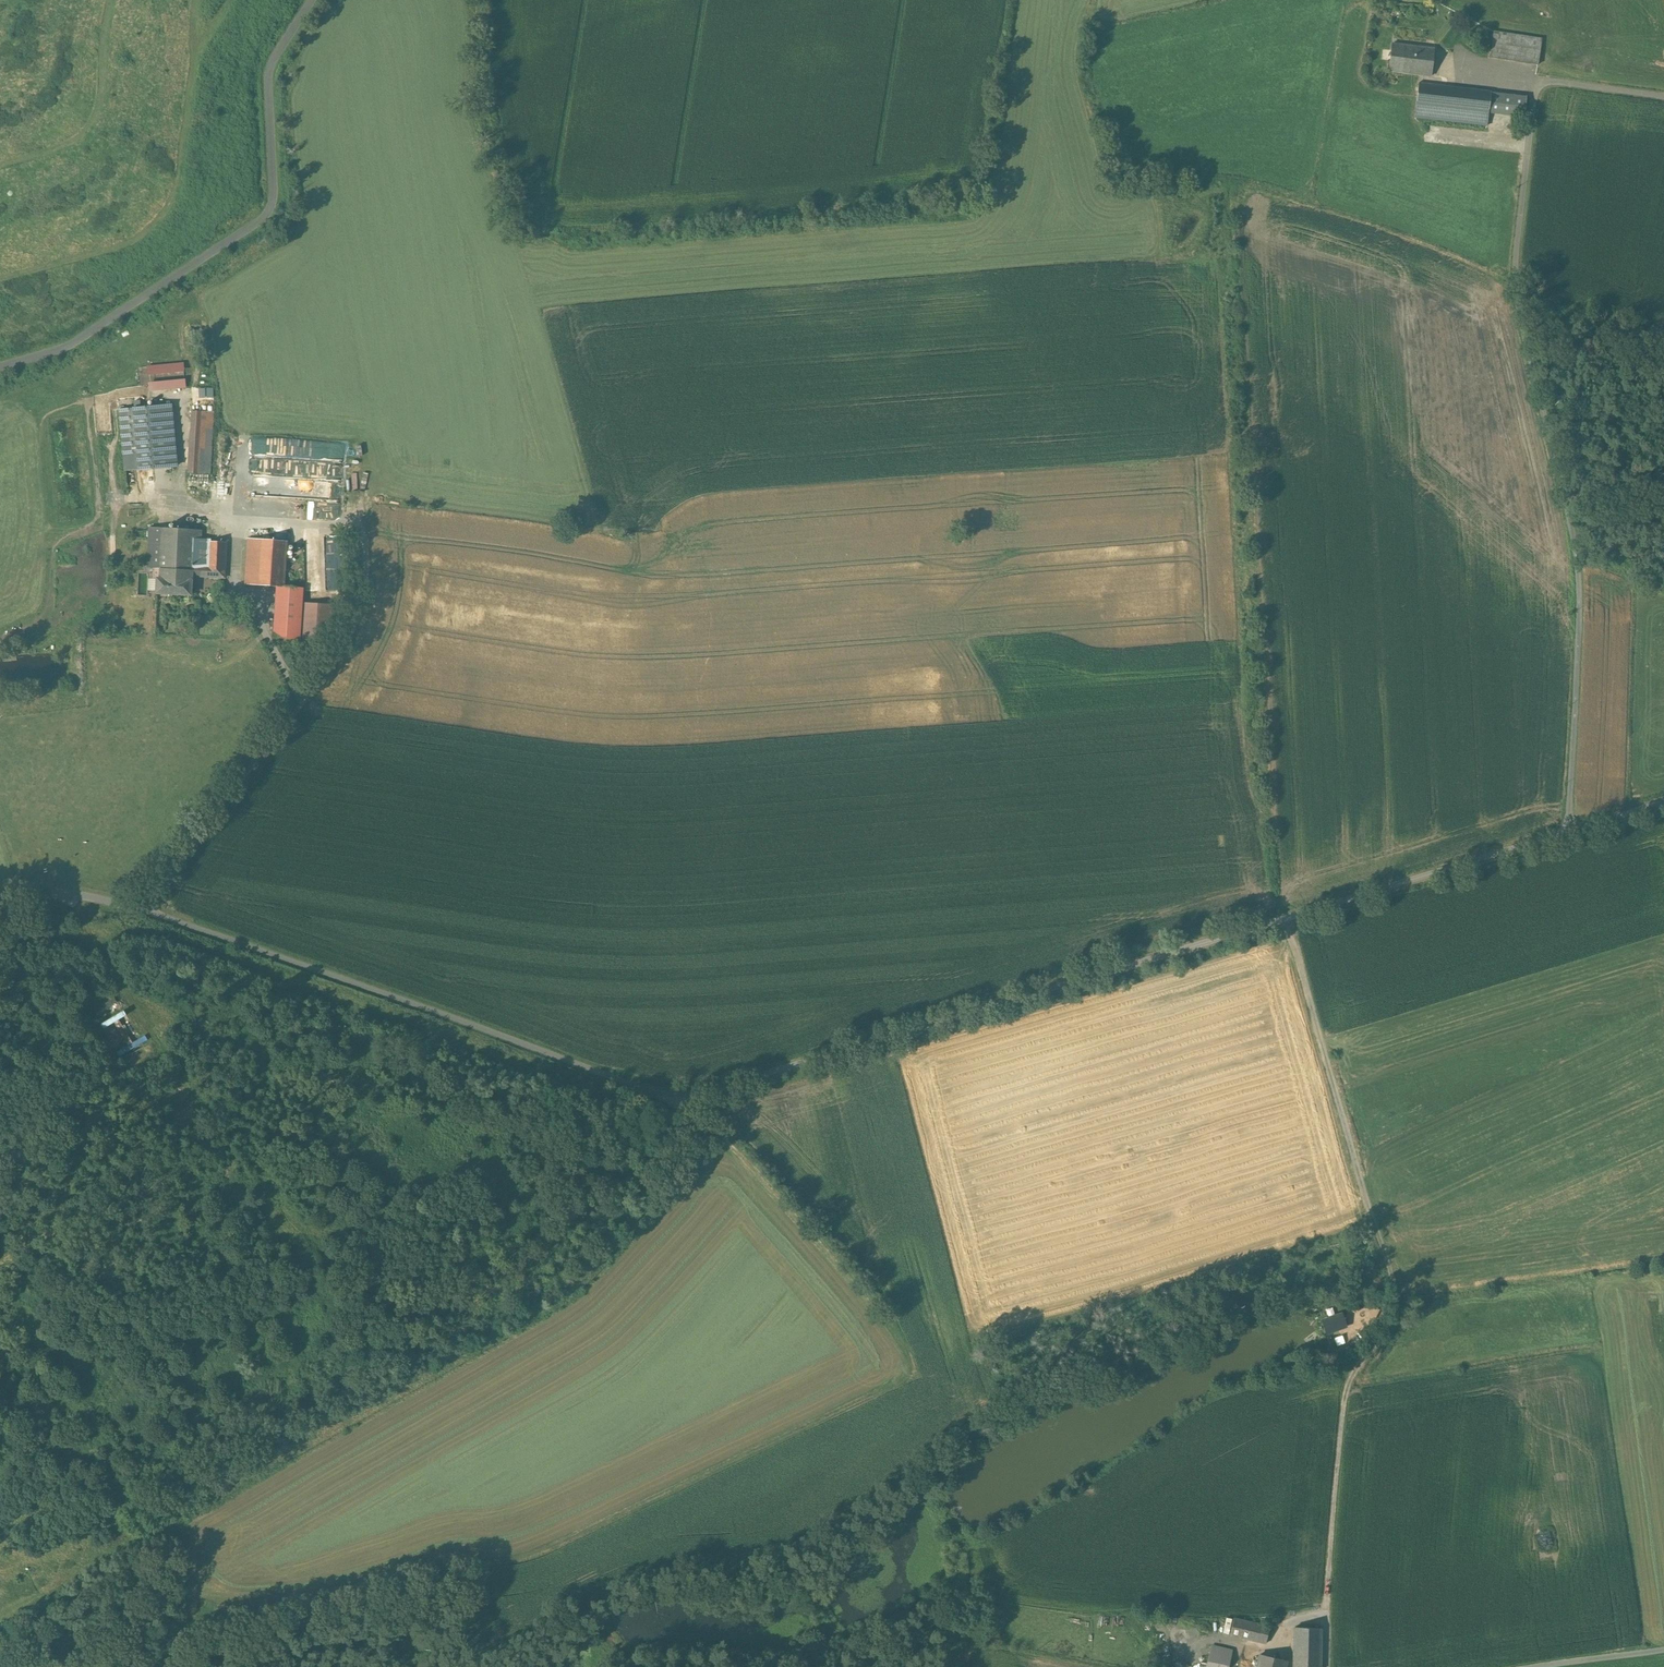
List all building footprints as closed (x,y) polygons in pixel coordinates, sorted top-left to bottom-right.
[(1542,39),(1494,31),(1490,57),(1537,65),(1542,39)] [(1434,49),(1392,43),(1389,71),(1431,76),(1434,49)] [(1527,96),(1418,83),(1415,117),(1488,125),(1489,113),(1525,117),(1527,96)] [(185,362),(146,364),(148,391),(187,388),(185,362)] [(118,409),(124,469),(179,464),(173,403),(118,409)] [(189,474),(212,475),(214,412),(191,411),(189,474)] [(201,530),(150,527),(148,565),(155,565),(155,568),(158,568),(158,574),(192,576),(225,578),(226,542),(211,542),(211,540),(201,539),(201,530)] [(287,541),(249,538),(246,584),(277,586),(284,587),(284,586),(287,541)] [(192,576),(158,574),(158,568),(155,568),(153,567),(153,579),(158,579),(157,593),(191,595),(192,576)] [(304,588),(284,586),(284,587),(277,586),(273,637),(300,639),(304,588)] [(116,1045),(119,1051),(149,1040),(146,1033),(116,1045)] [(1345,1298),(1319,1298),(1319,1313),(1345,1312),(1345,1298)] [(1335,1337),(1338,1345),(1345,1342),(1343,1335),(1335,1337)] [(1271,1626),(1234,1618),(1230,1635),(1267,1643),(1271,1626)] [(1295,1627),(1294,1666),(1321,1666),(1322,1628),(1295,1627)] [(1211,1645),(1207,1666),(1211,1666),(1229,1666),(1233,1651),(1211,1645)] [(1261,1655),(1258,1666),(1286,1666),(1288,1661),(1261,1655)]
